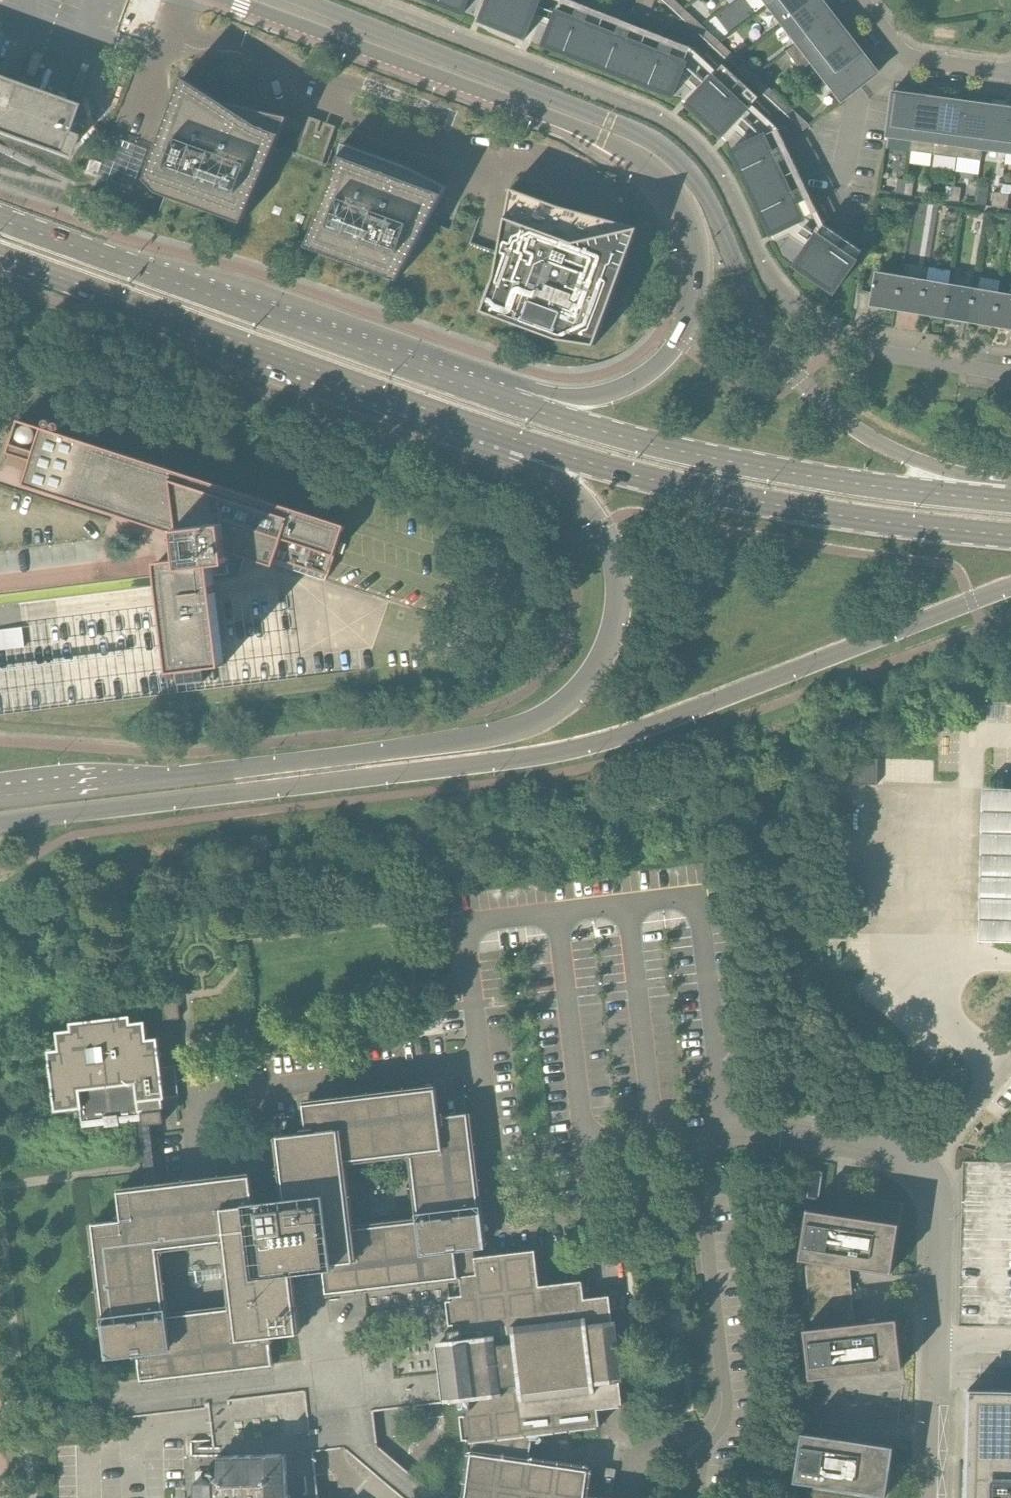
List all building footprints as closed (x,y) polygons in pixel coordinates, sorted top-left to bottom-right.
[(463,15),(469,0),(426,0),(463,15)] [(526,39),(541,0),(490,0),(481,22),(526,40),(526,39)] [(693,48),(571,0),(562,0),(544,47),(673,98),(693,48)] [(648,21),(656,0),(638,0),(632,15),(648,21)] [(681,6),(674,0),(662,0),(675,12),(681,6)] [(784,25),(817,0),(777,0),(769,6),(784,25)] [(798,43),(834,16),(822,0),(817,0),(784,25),(798,43)] [(693,29),(699,23),(684,10),(679,15),(693,29)] [(802,71),(813,62),(849,35),(834,16),(798,43),(787,52),(802,71)] [(711,45),(717,39),(702,26),(697,32),(711,45)] [(813,62),(828,82),(864,54),(849,35),(813,62)] [(729,62),(734,56),(720,43),(715,49),(729,62)] [(842,101),(861,87),(879,73),(864,54),(828,82),(842,101)] [(747,78),(752,72),(738,59),(733,65),(747,78)] [(722,139),(753,104),(759,98),(724,65),(717,72),(687,106),(722,139)] [(765,95),(770,89),(756,76),(750,82),(765,95)] [(65,158),(73,135),(64,131),(74,104),(0,77),(0,135),(65,158)] [(242,224),(276,148),(289,118),(223,103),(184,78),(146,180),(159,193),(242,224)] [(782,111),(788,105),(774,92),(768,98),(782,111)] [(892,104),(888,135),(887,137),(912,140),(918,96),(895,93),(895,92),(893,92),(892,96),(893,96),(892,104)] [(941,99),(918,96),(912,140),(910,152),(934,155),(941,99)] [(965,103),(941,99),(934,155),(958,158),(965,103)] [(982,161),(983,150),(989,106),(965,103),(958,158),(982,161)] [(989,106),(983,150),(1006,153),(1010,115),(1010,109),(989,106)] [(800,128),(806,122),(791,109),(786,115),(800,128)] [(772,237),(820,214),(779,128),(731,152),(772,237)] [(398,281),(429,224),(448,188),(407,167),(344,144),(332,185),(305,247),(398,281)] [(85,173),(96,177),(101,164),(90,160),(85,173)] [(897,194),(905,196),(907,181),(899,180),(897,194)] [(905,196),(913,197),(915,182),(907,181),(905,196)] [(944,201),(952,202),(954,187),(946,186),(944,201)] [(952,202),(960,203),(962,188),(954,187),(952,202)] [(482,312),(531,330),(558,340),(596,346),(639,228),(561,207),(512,189),(495,277),(482,312)] [(992,207),(1000,208),(1002,193),(994,192),(992,207)] [(1000,208),(1008,209),(1010,194),(1002,193),(1000,208)] [(917,231),(931,231),(932,207),(918,207),(917,231)] [(825,225),(794,267),(834,294),(857,262),(856,261),(863,251),(825,225)] [(872,304),(896,308),(901,276),(877,272),(871,302),(870,306),(872,306),(872,304)] [(896,308),(921,313),(926,280),(901,276),(896,308)] [(921,313),(946,317),(951,284),(926,280),(921,313)] [(946,317),(970,321),(975,288),(951,284),(946,317)] [(970,321),(995,325),(1001,293),(975,288),(970,321)] [(995,325),(1010,328),(1010,294),(1001,293),(995,325)] [(62,411),(65,395),(50,393),(48,409),(62,411)] [(226,665),(215,580),(239,577),(245,557),(275,566),(277,559),(329,576),(346,526),(92,444),(19,420),(9,453),(32,461),(24,485),(75,502),(167,532),(171,560),(159,562),(173,672),(226,665)] [(27,647),(25,627),(0,630),(0,650),(27,647)] [(122,698),(116,650),(0,664),(0,713),(122,698)] [(855,754),(854,780),(879,780),(880,755),(855,754)] [(984,788),(979,942),(1007,942),(1010,942),(1010,789),(984,788)] [(590,1471),(529,1461),(533,1436),(600,1428),(598,1410),(623,1407),(620,1382),(624,1381),(616,1320),(613,1321),(610,1296),(585,1299),(583,1281),(540,1286),(536,1250),(476,1257),(475,1248),(485,1246),(469,1113),(440,1116),(437,1088),(305,1104),(308,1132),(279,1136),(283,1171),(286,1197),(255,1200),(251,1175),(158,1186),(150,1110),(164,1109),(163,1099),(180,1097),(176,1065),(164,1067),(161,1038),(148,1039),(146,1021),(132,1023),(131,1016),(70,1023),(71,1030),(56,1032),(58,1050),(48,1051),(55,1112),(81,1109),(83,1128),(105,1125),(106,1128),(120,1126),(120,1123),(140,1121),(145,1173),(147,1188),(118,1191),(122,1220),(91,1223),(102,1322),(105,1323),(109,1355),(138,1353),(141,1381),(274,1365),(271,1336),(299,1333),(292,1269),(323,1266),(327,1294),(460,1278),(462,1295),(450,1297),(451,1301),(447,1301),(450,1325),(453,1325),(454,1340),(437,1342),(445,1403),(463,1401),(464,1415),(460,1415),(463,1440),(467,1440),(468,1444),(475,1443),(477,1453),(471,1453),(465,1497),(586,1497),(590,1471)] [(819,1200),(823,1173),(811,1171),(808,1198),(819,1200)] [(850,1267),(893,1273),(900,1224),(808,1209),(800,1259),(806,1260),(810,1300),(857,1296),(856,1289),(852,1290),(850,1267)] [(810,1379),(903,1369),(898,1318),(855,1323),(853,1301),(857,1300),(857,1296),(810,1300),(812,1328),(805,1329),(810,1379)] [(969,1390),(967,1497),(1010,1497),(1010,1391),(969,1390)] [(795,1482),(873,1493),(887,1496),(895,1446),(802,1432),(795,1482)] [(290,1494),(289,1494),(288,1454),(220,1456),(220,1474),(214,1481),(196,1481),(196,1497),(290,1497),(290,1494)]
